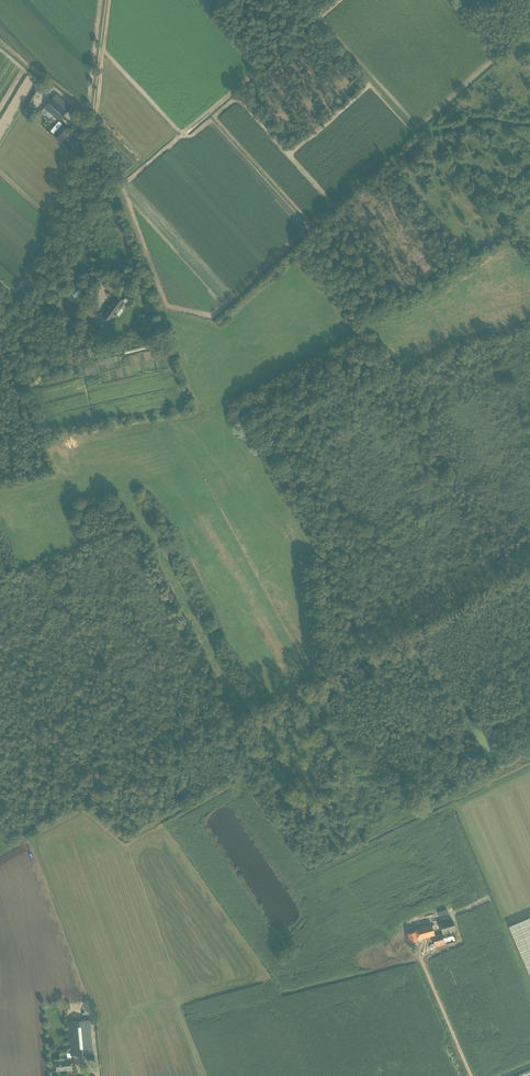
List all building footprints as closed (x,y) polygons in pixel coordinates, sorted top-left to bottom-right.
[(46,80),(43,84),(49,89),(51,87),(50,86),(51,85),(46,80)] [(47,117),(50,114),(59,121),(68,111),(63,108),(53,99),(44,110),(42,112),(47,117)] [(70,131),(63,125),(59,121),(51,131),(54,135),(61,140),(67,134),(70,131)] [(116,287),(109,281),(107,280),(103,287),(112,293),(116,287)] [(70,301),(82,292),(80,289),(76,284),(64,294),(68,298),(70,301)] [(112,312),(115,314),(123,304),(126,306),(130,301),(126,297),(123,301),(119,298),(117,299),(110,308),(113,310),(112,312)] [(88,306),(84,312),(93,319),(97,313),(88,306)] [(103,317),(107,320),(109,322),(115,314),(112,312),(113,310),(110,308),(103,317)] [(95,356),(92,346),(84,348),(84,349),(82,349),(85,359),(95,356)] [(117,356),(83,364),(84,369),(118,361),(117,356)] [(451,919),(407,930),(411,943),(429,938),(435,948),(457,941),(451,919)] [(331,931),(332,938),(344,935),(342,928),(331,931)] [(95,1055),(93,1021),(70,1022),(73,1056),(95,1055)] [(57,1071),(75,1071),(75,1058),(57,1058),(57,1071)]
